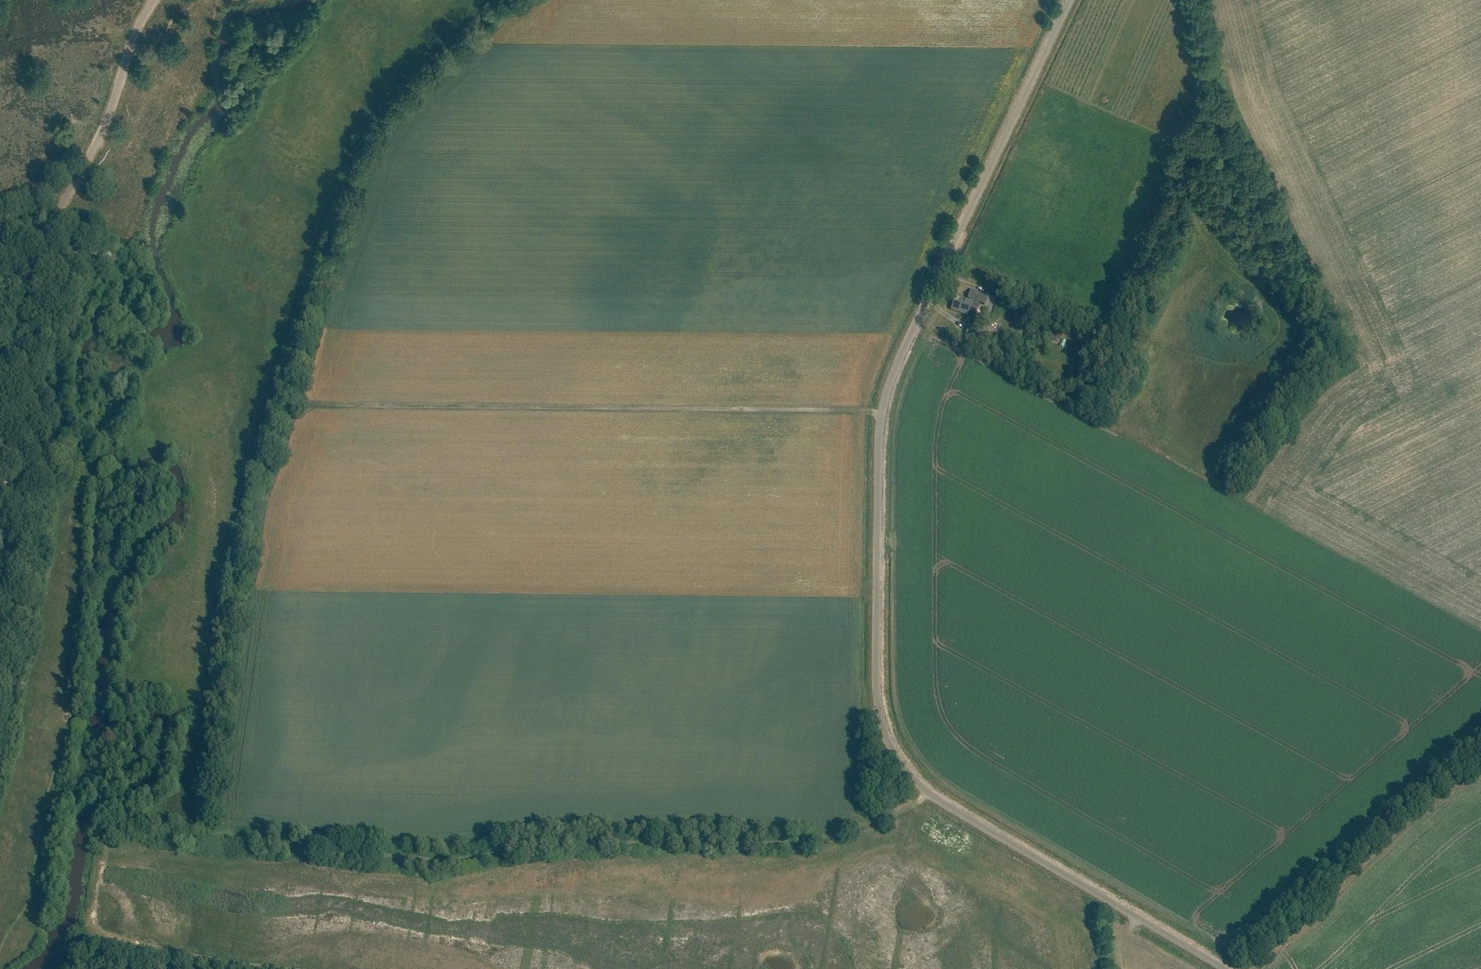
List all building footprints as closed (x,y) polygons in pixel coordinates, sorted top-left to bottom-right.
[(956,298),(951,310),(968,316),(967,318),(975,321),(981,305),(964,299),(964,301),(956,298)] [(979,338),(981,330),(969,326),(966,334),(979,338)] [(1060,343),(1065,331),(1056,327),(1051,339),(1060,343)]
